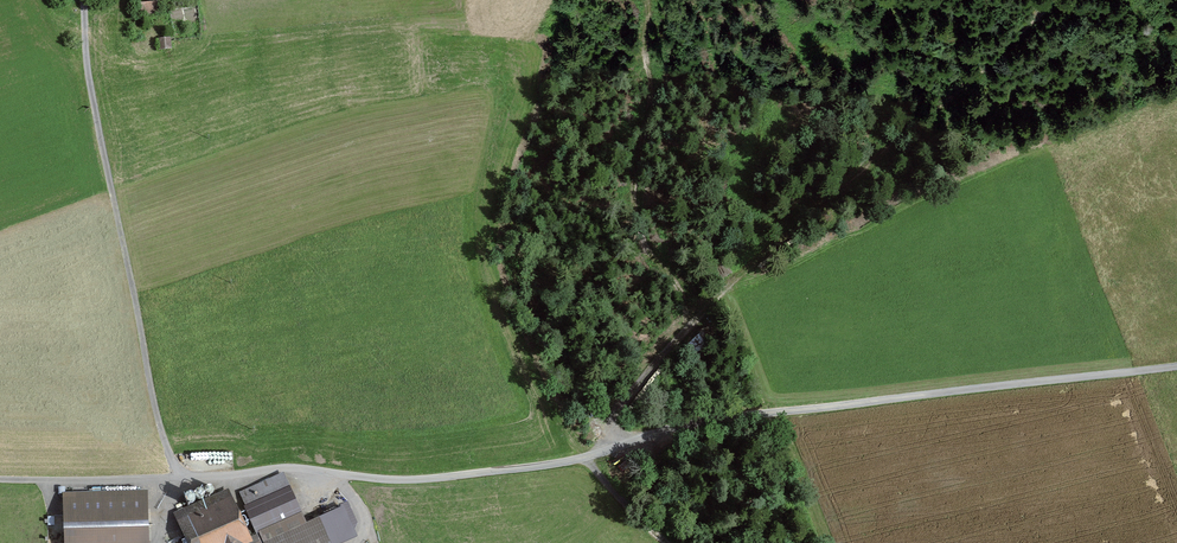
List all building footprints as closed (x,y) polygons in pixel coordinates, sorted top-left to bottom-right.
[(143,12),(160,11),(160,0),(149,0),(142,0),(143,12)] [(307,524),(283,472),(239,492),(245,507),(244,508),(257,535),(259,534),(263,542),(266,542),(307,524)] [(64,498),(66,542),(145,542),(143,495),(64,498)] [(180,526),(188,542),(248,542),(230,503),(180,526)] [(344,508),(307,524),(266,542),(348,542),(358,539),(344,508)]
